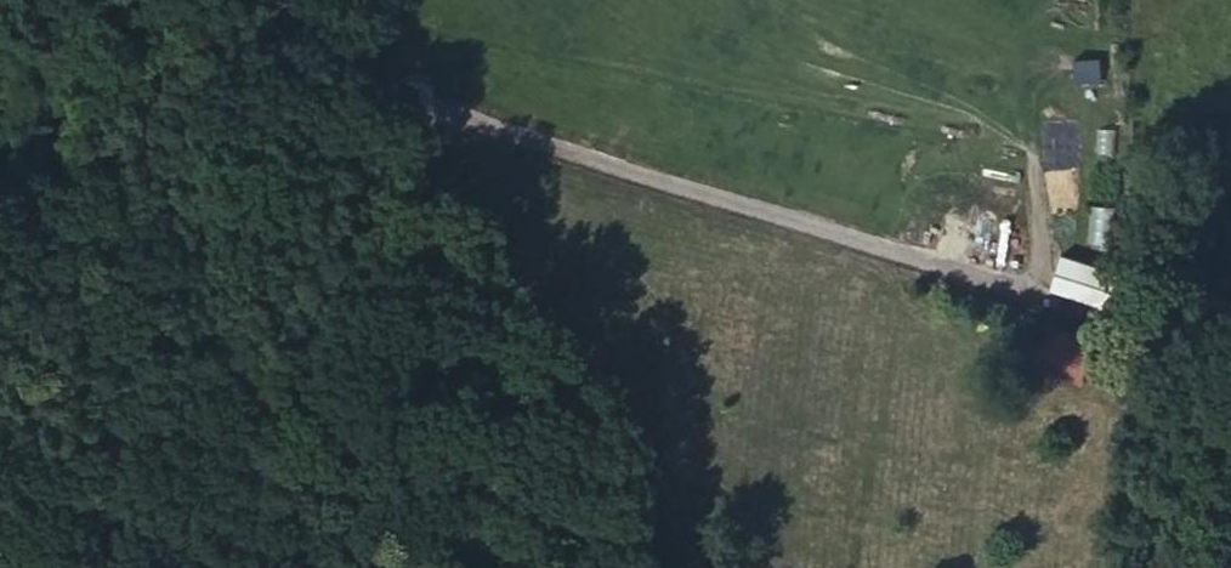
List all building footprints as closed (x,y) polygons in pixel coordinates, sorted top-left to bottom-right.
[(1052,294),(1099,310),(1111,274),(1064,258),(1052,294)] [(1081,383),(1088,363),(1037,348),(1031,368),(1081,383)]
